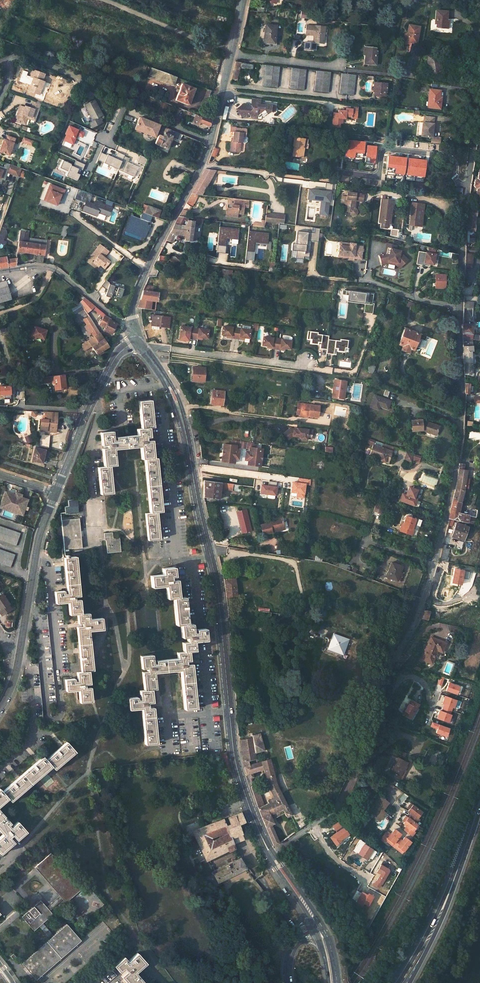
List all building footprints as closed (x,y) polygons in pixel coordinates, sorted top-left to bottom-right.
[(436,24),(436,30),(445,31),(446,24),(444,23),(445,14),(435,12),(434,24),(436,24)] [(405,26),(403,42),(413,43),(415,28),(405,26)] [(278,28),(268,27),(266,44),(276,45),(278,28)] [(326,29),(308,28),(307,36),(316,37),(315,46),(324,46),(326,29)] [(379,48),(367,46),(363,62),(375,65),(379,48)] [(427,59),(430,79),(440,78),(438,66),(439,66),(437,57),(427,59)] [(237,82),(241,64),(236,63),(231,81),(237,82)] [(149,67),(146,74),(156,78),(155,79),(172,85),(176,77),(149,67)] [(266,67),(263,88),(277,90),(280,68),(266,67)] [(27,90),(36,94),(38,88),(41,89),(42,85),(39,83),(40,80),(41,81),(44,74),(32,69),(30,77),(31,77),(27,90)] [(292,70),(290,91),(304,93),(306,71),(292,70)] [(317,72),(315,94),(329,95),(331,74),(317,72)] [(346,75),(341,75),(339,96),(345,97),(348,76),(346,75)] [(354,76),(348,76),(345,97),(351,98),(354,76)] [(175,100),(188,105),(194,89),(181,84),(175,100)] [(384,86),(372,85),(371,94),(373,94),(372,98),(374,101),(378,101),(380,99),(380,95),(383,95),(384,86)] [(429,93),(426,110),(438,111),(439,105),(438,105),(439,94),(429,93)] [(77,96),(74,103),(79,105),(82,98),(77,96)] [(14,121),(22,124),(23,119),(27,118),(31,118),(35,119),(41,102),(34,99),(30,108),(29,108),(28,108),(24,107),(20,105),(14,121)] [(93,99),(84,105),(93,120),(89,123),(92,128),(102,122),(101,120),(101,119),(100,116),(102,115),(93,99)] [(252,99),(251,108),(253,110),(256,110),(257,106),(260,107),(260,100),(252,99)] [(256,110),(253,110),(251,108),(250,108),(247,110),(245,107),(242,106),(237,111),(242,118),(261,121),(261,116),(268,112),(275,113),(275,109),(260,107),(257,106),(256,110)] [(335,114),(333,128),(341,130),(342,125),(344,126),(344,121),(347,121),(348,118),(352,118),(353,119),(359,120),(359,113),(354,112),(354,111),(347,110),(346,113),(340,112),(340,115),(335,114)] [(192,123),(198,125),(199,122),(209,126),(211,120),(195,114),(192,123)] [(136,131),(140,133),(140,132),(154,137),(159,125),(139,117),(134,129),(136,130),(136,131)] [(417,137),(421,138),(432,139),(434,120),(424,118),(423,124),(418,124),(417,137)] [(77,136),(82,138),(84,133),(68,125),(61,140),(72,145),(77,136)] [(154,144),(166,149),(171,136),(173,130),(162,126),(154,144)] [(230,133),(234,133),(233,143),(231,143),(230,148),(229,152),(239,154),(239,149),(240,145),(242,145),(244,145),(247,143),(247,140),(245,138),(246,130),(236,129),(231,128),(230,133)] [(8,155),(14,138),(7,136),(5,140),(3,139),(0,148),(0,152),(8,155)] [(296,144),(293,156),(303,159),(306,148),(305,148),(306,140),(303,140),(296,138),(295,143),(296,144)] [(422,153),(398,151),(396,162),(409,164),(409,166),(420,167),(422,153)] [(98,173),(114,178),(115,174),(133,180),(138,166),(127,162),(129,157),(117,153),(115,158),(100,152),(97,160),(102,162),(98,173)] [(76,180),(83,164),(74,160),(73,164),(60,159),(56,169),(64,172),(63,175),(76,180)] [(3,167),(0,166),(0,183),(1,183),(2,179),(4,180),(6,176),(5,175),(7,172),(18,176),(20,168),(5,162),(3,167)] [(201,191),(206,183),(209,184),(216,171),(205,170),(202,177),(192,195),(202,196),(203,193),(201,191)] [(49,183),(42,201),(57,207),(64,189),(49,183)] [(353,209),(354,201),(363,201),(363,195),(347,194),(347,197),(342,197),(341,203),(346,204),(345,211),(348,211),(349,215),(351,216),(354,217),(356,215),(356,212),(354,209),(353,209)] [(390,224),(393,196),(381,195),(378,223),(380,223),(380,228),(387,229),(387,224),(390,224)] [(249,201),(231,199),(231,204),(230,204),(228,214),(239,215),(239,211),(245,212),(245,205),(249,206),(249,201)] [(412,204),(409,225),(420,226),(423,205),(412,204)] [(144,213),(157,217),(159,210),(147,206),(144,213)] [(466,241),(469,241),(470,233),(474,233),(475,224),(474,224),(475,215),(476,215),(476,210),(468,209),(467,217),(466,241)] [(268,213),(267,222),(281,224),(285,224),(286,215),(268,213)] [(167,241),(173,243),(175,238),(177,239),(177,240),(181,241),(182,235),(187,236),(186,241),(192,242),(193,236),(196,236),(196,234),(194,233),(195,222),(189,221),(188,222),(187,222),(185,225),(186,225),(186,227),(181,226),(183,220),(186,220),(187,218),(180,217),(167,241)] [(237,245),(239,229),(219,227),(217,252),(225,253),(226,239),(229,239),(228,244),(237,245)] [(309,233),(296,231),(295,244),(292,244),(291,257),(308,259),(310,241),(317,242),(318,228),(309,227),(309,233)] [(35,254),(34,263),(39,262),(42,263),(45,240),(27,238),(28,231),(21,230),(19,241),(18,241),(16,251),(30,253),(35,254)] [(101,273),(109,261),(104,257),(109,251),(99,243),(89,257),(95,261),(91,266),(101,273)] [(361,260),(363,248),(356,246),(356,245),(350,244),(350,247),(340,246),(339,255),(350,257),(349,259),(349,260),(354,261),(354,259),(361,260)] [(408,260),(401,253),(402,251),(396,250),(387,248),(385,254),(380,255),(382,262),(388,261),(398,263),(402,267),(408,260)] [(442,255),(458,260),(458,254),(444,250),(442,255)] [(418,251),(416,264),(433,267),(435,254),(418,251)] [(15,266),(16,258),(5,260),(5,257),(0,258),(0,268),(15,266)] [(436,274),(435,287),(444,288),(445,274),(436,274)] [(121,297),(123,288),(102,283),(99,295),(111,298),(112,295),(121,297)] [(153,293),(154,288),(146,287),(142,298),(139,309),(142,310),(153,311),(153,309),(152,309),(153,301),(158,302),(159,302),(160,293),(153,293)] [(0,289),(0,302),(9,300),(6,288),(0,289)] [(371,304),(372,293),(348,291),(347,302),(371,304)] [(79,301),(86,312),(92,308),(94,306),(84,297),(79,301)] [(408,300),(406,306),(411,308),(414,310),(417,303),(413,302),(408,300)] [(472,316),(473,302),(464,301),(463,334),(473,335),(473,328),(469,324),(469,322),(473,322),(473,316),(472,316)] [(103,313),(94,306),(92,308),(102,317),(103,313)] [(103,329),(110,334),(115,324),(109,320),(109,319),(106,317),(107,316),(103,313),(102,317),(98,324),(104,327),(103,329)] [(87,340),(96,354),(108,345),(89,316),(83,319),(93,336),(87,340)] [(169,329),(171,318),(162,317),(161,322),(153,321),(152,326),(169,329)] [(31,325),(27,337),(43,341),(46,330),(31,325)] [(194,339),(195,329),(181,327),(180,335),(186,336),(190,337),(189,338),(194,339)] [(236,339),(237,329),(223,327),(222,335),(228,336),(232,337),(231,338),(236,339)] [(208,339),(209,331),(195,329),(194,339),(199,340),(199,338),(203,338),(208,339)] [(250,339),(252,331),(237,329),(236,339),(241,340),(241,338),(245,338),(250,339)] [(419,335),(404,329),(398,344),(402,346),(401,350),(408,353),(409,350),(413,351),(414,346),(417,348),(420,340),(417,339),(419,335)] [(347,353),(348,341),(328,339),(328,335),(308,333),(307,344),(319,345),(319,349),(326,349),(326,354),(336,355),(336,352),(347,353)] [(471,374),(472,365),(471,350),(472,350),(472,340),(475,340),(479,341),(479,336),(463,334),(465,374),(471,374)] [(277,350),(278,339),(264,337),(263,346),(268,347),(272,347),(272,349),(277,350)] [(291,350),(292,341),(278,339),(277,350),(281,350),(282,348),(286,349),(291,350)] [(81,345),(84,350),(89,348),(85,342),(81,345)] [(372,374),(374,368),(368,366),(366,372),(372,374)] [(193,368),(192,381),(204,382),(205,369),(193,368)] [(63,374),(53,375),(53,381),(54,390),(65,388),(63,374)] [(348,383),(336,381),(335,390),(338,390),(336,399),(346,401),(348,383)] [(8,386),(0,386),(0,396),(9,395),(8,386)] [(213,391),(211,405),(222,406),(224,392),(213,391)] [(377,397),(373,408),(380,411),(381,407),(390,410),(393,402),(377,397)] [(150,400),(138,401),(141,428),(136,429),(137,435),(116,437),(116,440),(113,440),(112,431),(100,433),(101,445),(106,445),(107,448),(102,448),(103,467),(97,467),(100,494),(112,493),(109,466),(115,465),(114,449),(140,447),(141,459),(144,459),(149,513),(145,513),(148,540),(159,539),(157,512),(161,511),(158,483),(156,458),(153,458),(151,440),(146,440),(145,437),(149,437),(148,428),(153,427),(150,400)] [(300,416),(318,418),(319,407),(301,405),(300,416)] [(40,430),(50,431),(50,428),(55,429),(57,412),(45,412),(45,415),(47,415),(46,421),(41,420),(40,430)] [(425,432),(439,436),(442,428),(428,423),(428,425),(425,424),(424,422),(422,421),(413,422),(414,428),(414,433),(425,432)] [(291,429),(285,433),(289,440),(295,436),(302,437),(302,439),(308,440),(309,439),(313,439),(314,431),(298,428),(298,430),(291,429)] [(48,435),(39,434),(38,446),(47,448),(48,435)] [(26,443),(32,441),(29,435),(24,437),(26,443)] [(257,444),(233,441),(232,446),(226,445),(226,450),(224,450),(223,458),(225,458),(224,463),(236,464),(236,460),(235,459),(236,451),(237,452),(238,449),(251,450),(250,453),(252,453),(251,461),(250,461),(249,466),(260,468),(261,463),(262,463),(263,455),(262,454),(263,450),(257,449),(257,444)] [(391,453),(373,446),(370,456),(380,459),(381,458),(389,461),(391,453)] [(32,461),(42,463),(44,450),(34,448),(32,461)] [(418,464),(421,456),(406,451),(403,459),(418,464)] [(335,454),(328,453),(328,460),(323,460),(314,459),(313,470),(322,471),(322,472),(326,473),(328,462),(334,463),(335,454)] [(461,502),(467,471),(464,470),(464,465),(461,464),(458,481),(453,501),(461,502)] [(205,498),(220,500),(222,484),(208,482),(204,482),(205,498)] [(275,498),(276,486),(260,484),(258,496),(275,498)] [(400,493),(398,502),(414,506),(416,498),(414,498),(417,489),(406,486),(404,494),(400,493)] [(5,492),(2,503),(19,509),(24,511),(28,499),(21,497),(19,498),(16,496),(15,495),(5,492)] [(467,520),(468,515),(458,513),(461,502),(453,501),(449,519),(467,523),(467,520)] [(2,503),(0,507),(0,508),(18,514),(19,509),(2,503)] [(374,512),(382,515),(384,507),(377,505),(374,512)] [(236,512),(240,535),(250,533),(246,510),(236,512)] [(269,523),(260,525),(262,534),(272,532),(271,530),(275,530),(275,531),(281,530),(280,526),(284,525),(281,516),(269,519),(269,523)] [(404,527),(403,526),(401,531),(411,535),(415,525),(417,520),(408,516),(405,524),(404,527)] [(469,521),(467,520),(467,523),(474,524),(475,517),(470,516),(469,521)] [(79,518),(62,520),(65,550),(82,548),(79,522),(79,518)] [(415,525),(411,535),(413,535),(416,525),(418,526),(420,519),(417,518),(417,520),(415,525)] [(457,524),(453,536),(463,540),(467,527),(457,524)] [(16,545),(20,532),(0,526),(0,540),(16,545)] [(112,532),(104,533),(105,540),(106,540),(107,553),(120,552),(119,537),(112,538),(112,532)] [(10,567),(14,554),(0,549),(0,563),(10,567)] [(75,556),(63,557),(67,593),(64,594),(64,591),(54,592),(55,603),(68,602),(69,615),(77,614),(78,623),(82,623),(82,626),(77,627),(81,671),(76,672),(77,681),(74,681),(74,678),(65,679),(66,691),(78,690),(80,702),(91,701),(90,687),(85,687),(84,684),(89,684),(88,671),(93,670),(89,631),(103,629),(101,618),(89,619),(89,613),(81,614),(79,599),(75,599),(74,596),(79,596),(75,556)] [(391,563),(386,577),(395,581),(398,572),(400,572),(402,566),(391,563)] [(174,567),(162,568),(163,574),(150,575),(151,587),(165,586),(167,599),(173,598),(176,625),(180,624),(182,637),(187,637),(187,642),(182,642),(183,651),(177,652),(177,658),(156,660),(156,663),(153,664),(152,655),(140,656),(142,669),(147,668),(147,671),(142,672),(144,690),(139,690),(140,699),(137,700),(137,697),(127,698),(128,709),(141,708),(145,744),(156,743),(153,707),(148,707),(147,703),(152,702),(151,689),(155,689),(154,673),(180,670),(184,709),(195,709),(191,663),(186,664),(186,661),(189,661),(188,651),(195,650),(194,641),(206,640),(205,628),(196,629),(196,632),(193,632),(192,623),(187,624),(185,597),(179,597),(177,579),(171,580),(171,577),(175,576),(174,567)] [(237,580),(225,581),(228,598),(238,597),(237,580)] [(9,603),(2,593),(1,594),(0,593),(0,610),(9,603)] [(280,613),(272,612),(272,609),(261,607),(260,610),(255,610),(255,613),(258,614),(258,618),(271,620),(270,629),(277,630),(280,613)] [(425,609),(422,618),(428,620),(431,611),(425,609)] [(47,614),(40,615),(50,705),(56,704),(47,614)] [(431,643),(425,660),(434,663),(439,650),(444,652),(447,643),(439,640),(437,645),(431,643)] [(38,663),(31,664),(36,706),(42,706),(38,663)] [(448,682),(444,691),(455,695),(459,686),(448,682)] [(438,710),(435,719),(447,723),(455,700),(443,696),(440,704),(443,705),(441,711),(438,710)] [(410,700),(402,714),(411,720),(417,709),(416,709),(418,705),(410,700)] [(432,722),(430,727),(436,729),(434,734),(445,737),(449,727),(432,722)] [(391,730),(387,736),(394,740),(398,734),(391,730)] [(275,797),(268,801),(270,804),(266,806),(257,784),(253,786),(252,786),(253,789),(252,789),(260,811),(265,823),(274,845),(279,845),(280,844),(273,824),(275,823),(273,820),(286,813),(288,817),(292,815),(278,785),(272,764),(270,760),(250,765),(249,761),(258,759),(257,755),(259,754),(258,752),(266,751),(261,734),(254,736),(254,739),(241,741),(243,754),(244,765),(248,776),(250,780),(251,779),(255,778),(254,773),(265,770),(270,787),(275,797)] [(66,742),(46,759),(43,756),(21,775),(2,791),(0,789),(0,803),(7,797),(10,800),(51,765),(54,768),(74,751),(66,742)] [(217,753),(222,771),(230,770),(228,764),(226,752),(217,753)] [(405,773),(407,768),(406,767),(407,765),(403,763),(404,760),(406,757),(394,752),(392,758),(399,761),(397,765),(396,765),(392,772),(399,776),(398,777),(404,780),(407,773),(405,773)] [(412,763),(404,760),(403,763),(407,765),(406,767),(407,768),(405,773),(407,773),(412,763)] [(216,795),(218,801),(227,797),(225,791),(216,795)] [(390,805),(381,798),(375,806),(378,808),(373,815),(375,818),(380,822),(386,814),(383,812),(390,805)] [(404,812),(416,821),(422,812),(411,803),(404,812)] [(4,833),(0,836),(0,852),(13,840),(9,837),(12,835),(15,838),(25,830),(17,821),(10,827),(8,825),(11,823),(0,811),(0,829),(4,833)] [(223,819),(193,831),(207,861),(228,850),(229,851),(235,848),(233,844),(244,840),(241,830),(238,825),(244,822),(241,812),(228,817),(230,825),(226,827),(223,819)] [(404,814),(399,821),(405,826),(402,830),(411,837),(415,832),(413,831),(417,825),(404,814)] [(241,830),(246,828),(244,822),(238,825),(241,830)] [(390,833),(386,830),(380,838),(402,854),(411,842),(404,837),(401,840),(398,837),(401,834),(393,829),(390,833)] [(81,888),(51,853),(35,868),(59,895),(63,899),(65,902),(81,888)] [(214,874),(217,882),(245,868),(240,858),(212,872),(211,872),(212,875),(214,874)] [(431,885),(427,893),(434,897),(438,888),(431,885)] [(46,907),(40,900),(31,909),(22,917),(34,930),(39,926),(42,923),(52,914),(49,911),(46,907)] [(81,940),(66,924),(53,935),(49,939),(22,963),(36,979),(81,940)] [(115,964),(121,971),(124,968),(126,971),(122,974),(125,978),(129,982),(145,982),(134,971),(145,961),(137,953),(128,961),(124,956),(115,964)] [(97,982),(107,982),(116,975),(112,970),(97,982)]
